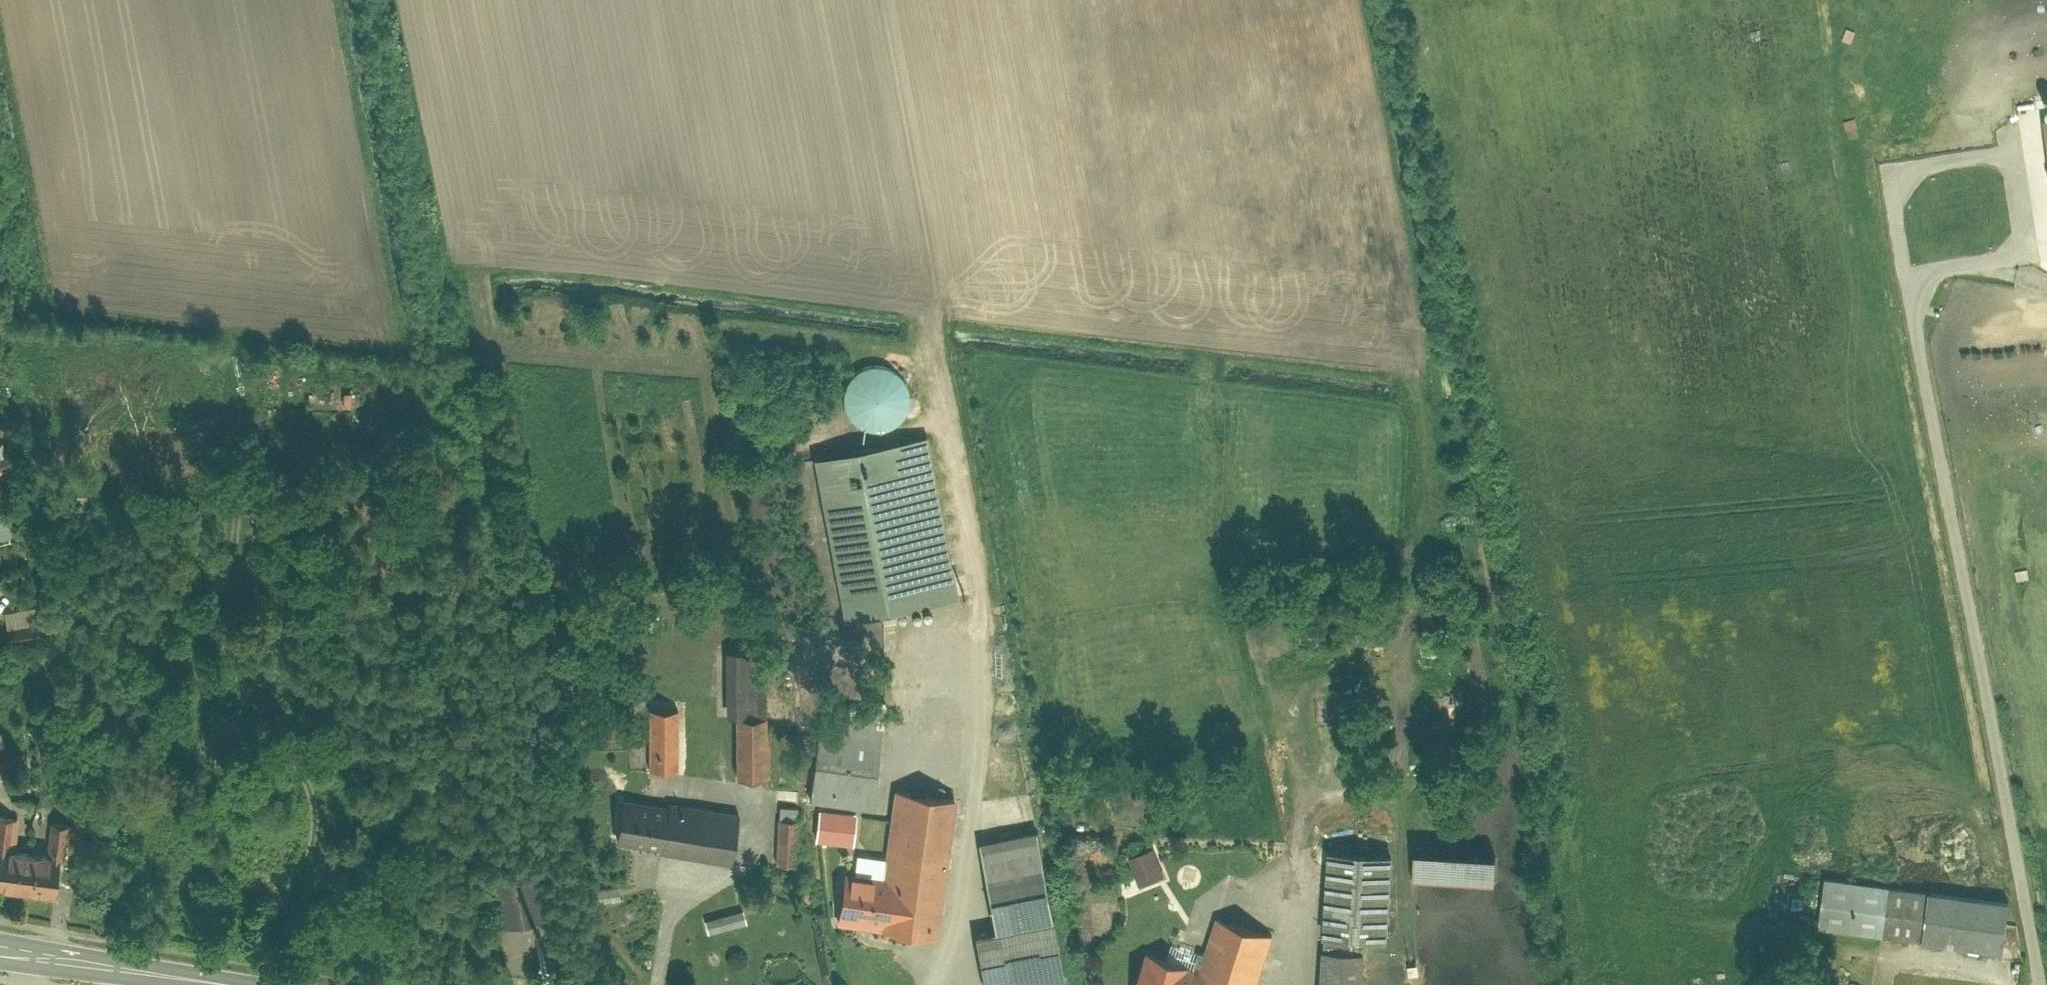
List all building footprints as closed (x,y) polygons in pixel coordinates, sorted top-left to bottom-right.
[(846,411),(853,420),(863,427),(875,430),(887,428),(898,422),(905,413),(909,402),(909,391),(906,381),(899,373),(890,367),(880,364),(870,364),(859,369),(850,377),(844,387),(843,399),(846,411)] [(926,435),(815,457),(846,617),(957,595),(926,435)] [(37,622),(9,627),(12,643),(40,637),(37,622)] [(749,650),(727,650),(727,715),(735,715),(750,715),(749,650)] [(823,700),(810,799),(873,807),(887,700),(873,698),(872,706),(823,700)] [(650,708),(650,766),(679,767),(679,708),(650,708)] [(736,775),(769,774),(768,714),(750,715),(735,715),(736,775)] [(847,868),(839,919),(935,934),(956,797),(896,788),(883,874),(847,868)] [(669,804),(625,796),(617,839),(663,847),(663,850),(731,862),(740,812),(670,800),(669,804)] [(779,803),(779,818),(798,819),(798,804),(779,803)] [(819,808),(816,838),(854,843),(858,812),(819,808)] [(14,849),(18,817),(0,815),(0,847),(14,849)] [(798,819),(779,818),(777,876),(796,876),(798,819)] [(68,825),(52,822),(48,853),(60,855),(65,855),(68,825)] [(1068,976),(1039,828),(980,839),(997,928),(976,932),(986,984),(1023,984),(1068,976)] [(26,886),(30,851),(14,849),(0,847),(0,882),(26,886)] [(1129,856),(1141,886),(1165,876),(1154,847),(1129,856)] [(1394,852),(1330,848),(1325,934),(1389,938),(1394,852)] [(48,853),(30,851),(26,886),(55,889),(60,855),(48,853)] [(486,868),(496,924),(553,913),(543,858),(486,868)] [(1816,925),(1881,934),(1888,884),(1823,875),(1816,925)] [(1881,934),(1919,939),(1926,889),(1888,884),(1881,934)] [(596,887),(598,900),(620,898),(618,885),(596,887)] [(2007,899),(1926,889),(1919,939),(2001,949),(2007,899)] [(705,918),(709,931),(747,920),(743,908),(705,918)] [(1135,984),(1257,984),(1273,935),(1219,918),(1208,952),(1203,968),(1167,956),(1146,950),(1135,984)] [(1172,941),(1167,956),(1203,968),(1208,952),(1172,941)] [(1366,950),(1324,948),(1322,984),(1363,984),(1366,950)]
